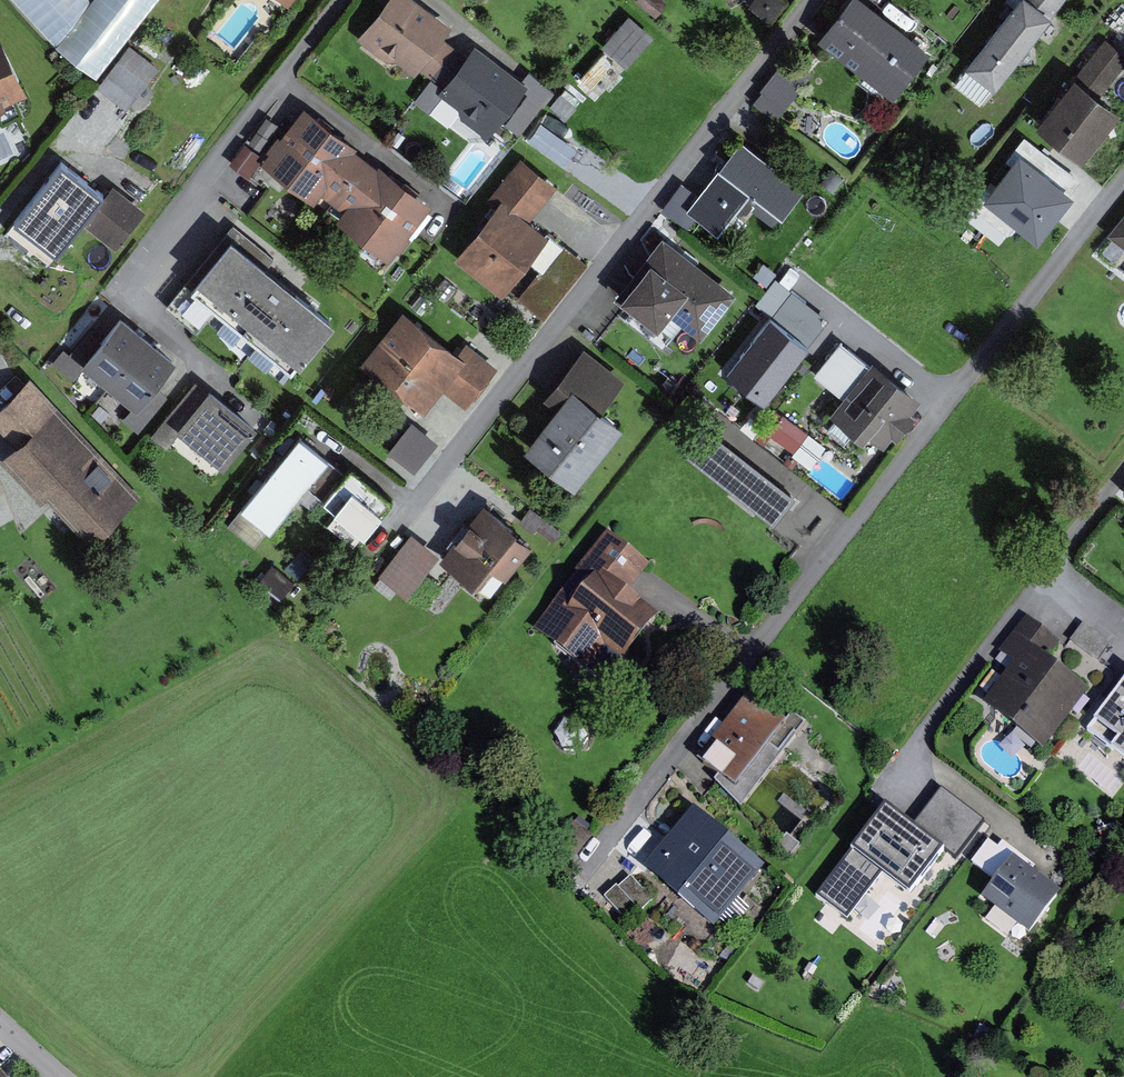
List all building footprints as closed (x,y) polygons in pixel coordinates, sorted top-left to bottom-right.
[(59,48),(64,47),(99,3),(96,0),(16,0),(59,48)] [(99,3),(64,47),(105,79),(166,0),(101,0),(99,3)] [(366,40),(394,60),(404,60),(423,73),(427,68),(453,87),(448,93),(469,109),(469,119),(497,139),(537,85),(482,45),(475,55),(453,39),(463,26),(427,0),(395,0),(366,40)] [(759,5),(779,22),(795,2),(793,0),(763,0),(759,5)] [(875,0),(860,0),(828,43),(904,101),(942,51),(875,0)] [(972,65),(976,68),(963,84),(988,104),(1001,88),(1006,92),(1065,18),(1061,16),(1074,0),(1024,0),(972,65)] [(604,45),(630,67),(657,34),(631,12),(604,45)] [(15,110),(12,105),(37,94),(8,34),(0,38),(0,117),(15,110)] [(1114,38),(1044,125),(1094,165),(1123,128),(1123,105),(1111,95),(1123,80),(1123,46),(1114,38)] [(132,52),(107,87),(147,116),(162,94),(153,87),(163,73),(132,52)] [(760,102),(785,121),(821,75),(795,55),(760,102)] [(253,143),(237,164),(257,178),(268,163),(323,205),(330,196),(352,212),(344,223),(397,263),(441,205),(389,165),(387,169),(363,151),(366,147),(312,107),(273,159),(253,143)] [(815,190),(751,139),(696,209),(728,234),(759,195),(792,220),(815,190)] [(1023,151),(989,195),(1044,239),(1079,194),(1023,151)] [(504,209),(465,258),(512,295),(539,261),(550,270),(527,299),(553,319),(595,267),(536,221),(563,187),(527,159),(494,201),(504,209)] [(56,180),(12,237),(33,253),(41,243),(65,261),(94,223),(127,248),(156,211),(122,185),(117,192),(95,175),(78,197),(56,180)] [(175,307),(205,331),(222,309),(303,374),(343,324),(273,269),(282,258),(240,225),(175,307)] [(747,294),(672,237),(624,299),(671,335),(684,318),(712,340),(747,294)] [(782,310),(733,370),(776,405),(825,344),(782,310)] [(434,416),(452,393),(474,410),(509,366),(477,341),(466,355),(412,312),(370,365),(434,416)] [(128,319),(90,369),(142,407),(149,412),(166,389),(186,363),(128,319)] [(880,366),(848,340),(819,373),(851,400),(839,414),(844,419),(835,430),(853,446),(864,433),(888,453),(900,438),(906,443),(926,419),(920,415),(932,401),(884,361),(880,366)] [(534,451),(587,492),(660,398),(594,347),(553,400),(566,409),(534,451)] [(157,437),(173,450),(187,433),(234,470),(266,429),(202,379),(157,437)] [(174,395),(166,389),(149,412),(142,407),(131,420),(146,431),(174,395)] [(62,406),(5,461),(50,506),(56,499),(99,543),(149,493),(62,406)] [(770,430),(795,451),(811,432),(787,411),(770,430)] [(413,420),(391,450),(419,470),(441,440),(413,420)] [(687,451),(775,524),(797,497),(709,424),(687,451)] [(308,438),(249,510),(279,534),(315,489),(374,536),(401,502),(360,469),(355,476),(308,438)] [(531,533),(493,503),(451,557),(420,533),(386,577),(416,600),(445,562),(483,591),(486,588),(497,597),(511,579),(516,582),(542,547),(528,536),(531,533)] [(242,508),(231,522),(257,543),(268,529),(242,508)] [(658,566),(617,534),(542,630),(597,673),(612,653),(632,668),(671,617),(638,591),(658,566)] [(1070,641),(1035,613),(1008,647),(1024,660),(992,701),(1051,748),(1100,687),(1059,654),(1070,641)] [(1123,685),(1095,721),(1119,737),(1111,748),(1123,757),(1123,685)] [(791,723),(759,698),(710,762),(743,787),(776,746),(790,756),(814,724),(799,713),(791,723)] [(963,860),(992,820),(950,788),(919,828),(891,805),(823,896),(855,922),(890,875),(918,896),(952,850),(963,860)] [(774,863),(705,804),(653,864),(722,923),(727,918),(741,929),(761,907),(746,895),(774,863)] [(1059,892),(1012,856),(980,897),(1028,934),(1059,892)] [(661,898),(639,875),(627,886),(624,883),(612,894),(634,917),(645,906),(649,910),(661,898)] [(0,1062),(0,1076),(14,1076),(0,1062)]
